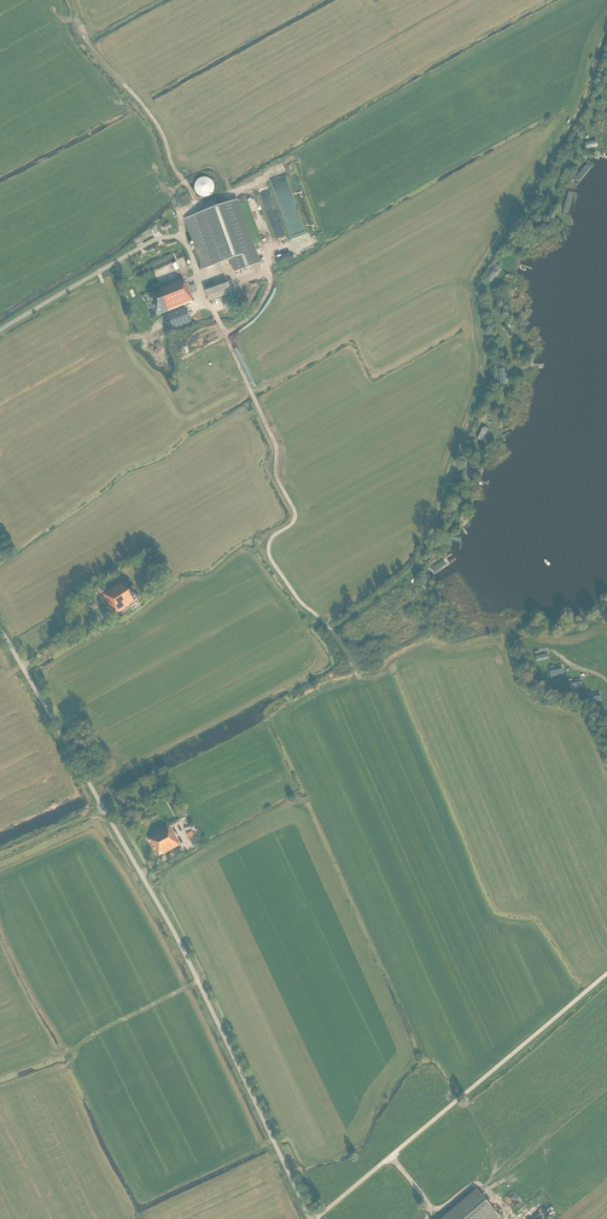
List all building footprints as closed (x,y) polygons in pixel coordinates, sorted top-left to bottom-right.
[(592,168),(587,164),(574,180),(579,184),(592,168)] [(290,240),(307,234),(287,175),(270,180),(277,200),(276,200),(290,240)] [(211,194),(212,193),(212,191),(213,190),(213,188),(213,187),(212,185),(211,184),(211,183),(209,182),(208,181),(207,180),(205,180),(204,180),(202,180),(201,180),(200,181),(198,181),(197,182),(196,184),(196,185),(195,186),(195,188),(195,189),(195,191),(195,192),(196,194),(197,195),(198,196),(200,197),(201,197),(202,198),(204,198),(205,198),(207,197),(208,197),(209,196),(210,195),(211,194)] [(575,194),(568,192),(562,211),(569,213),(575,194)] [(231,260),(236,272),(259,264),(236,201),(185,219),(203,270),(231,260)] [(487,284),(496,273),(492,270),(483,281),(487,284)] [(186,285),(183,279),(160,288),(160,289),(154,292),(148,295),(157,316),(193,301),(187,285),(186,285)] [(209,301),(231,292),(227,281),(204,289),(209,301)] [(168,331),(191,323),(185,307),(162,316),(168,331)] [(507,326),(503,328),(509,338),(513,336),(507,326)] [(484,427),(478,439),(482,441),(488,429),(484,427)] [(446,565),(443,561),(431,569),(434,573),(446,565)] [(140,596),(129,580),(123,585),(121,582),(102,594),(113,609),(117,614),(135,602),(133,600),(140,596)] [(100,594),(105,591),(98,581),(93,584),(100,594)] [(550,666),(551,677),(564,675),(563,665),(550,666)] [(601,695),(588,699),(590,704),(602,700),(601,695)] [(171,832),(168,827),(155,835),(156,836),(152,838),(151,837),(148,838),(159,857),(180,846),(172,832),(171,832)] [(194,847),(199,844),(194,835),(191,831),(186,834),(189,838),(194,847)] [(499,1217),(475,1188),(440,1218),(497,1218),(499,1217)] [(517,1212),(526,1205),(515,1192),(509,1196),(512,1201),(509,1203),(517,1212)]
